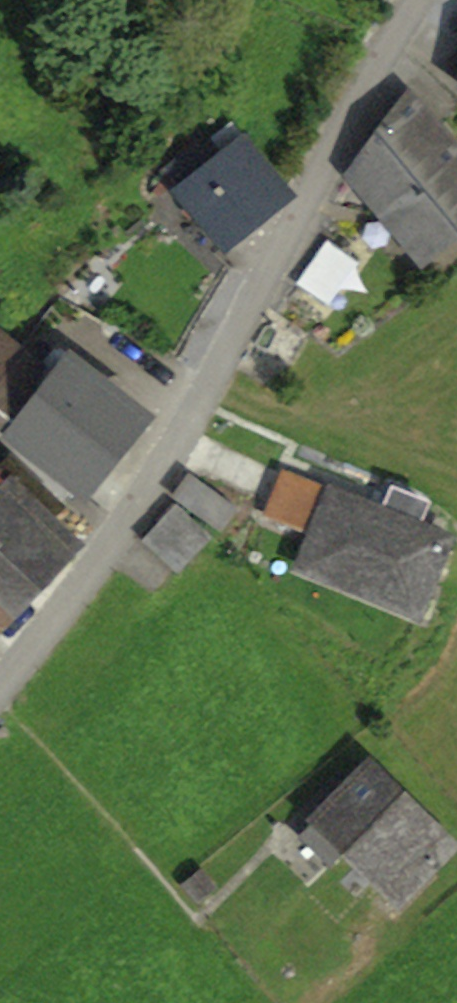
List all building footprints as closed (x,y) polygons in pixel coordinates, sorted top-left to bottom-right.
[(456,77),(456,60),(449,71),(456,77)] [(421,258),(456,227),(456,157),(431,128),(437,122),(407,90),(350,168),(421,258)] [(169,168),(227,241),(288,191),(244,137),(212,162),(198,145),(169,168)] [(327,244),(301,281),(327,300),(353,263),(327,244)] [(18,348),(0,334),(0,375),(18,348)] [(51,376),(18,348),(0,375),(0,424),(85,491),(143,418),(65,357),(51,376)] [(44,523),(60,507),(9,458),(0,467),(0,551),(34,584),(69,547),(44,523)] [(314,533),(301,566),(417,612),(447,538),(283,473),(271,503),(273,503),(318,522),(314,533)] [(178,500),(221,531),(237,508),(194,477),(178,500)] [(173,501),(142,539),(178,572),(208,533),(173,501)] [(314,533),(318,522),(273,503),(268,514),(314,533)] [(34,584),(0,551),(0,618),(34,584)] [(346,850),(397,900),(455,841),(371,760),(314,819),(346,850)] [(331,864),(346,850),(314,819),(300,834),(331,864)] [(184,884),(197,900),(213,887),(200,871),(184,884)]
